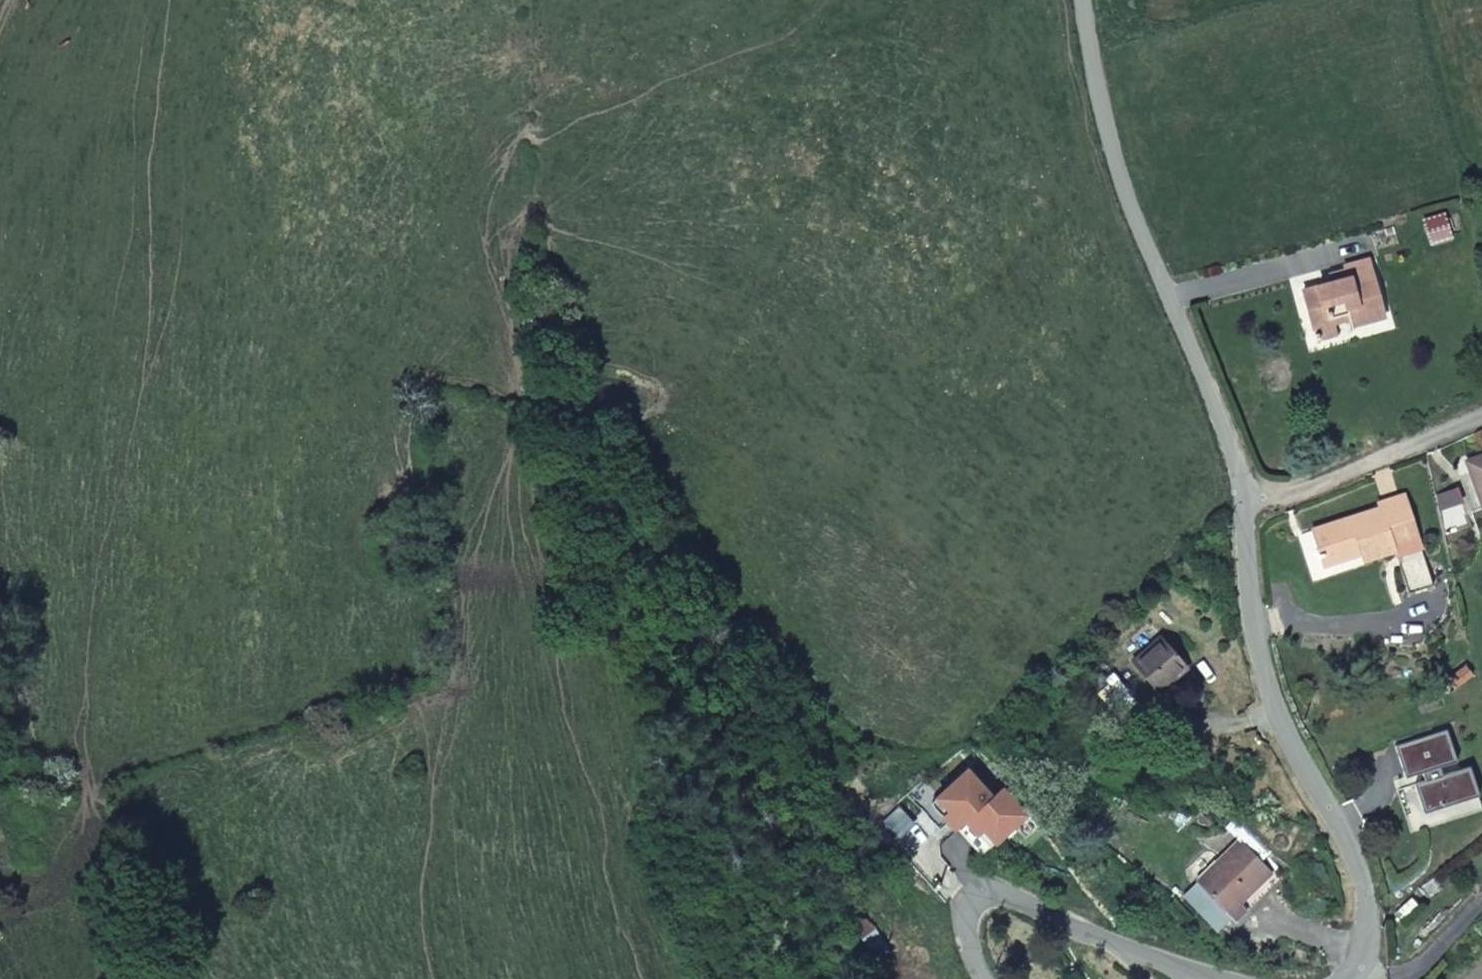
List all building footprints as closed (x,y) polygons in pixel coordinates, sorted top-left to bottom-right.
[(1380,318),(1364,261),(1339,268),(1339,272),(1341,279),(1326,284),(1296,292),(1307,330),(1327,324),(1344,320),(1346,327),(1380,318)] [(1339,272),(1324,276),(1326,284),(1341,279),(1339,272)] [(1327,324),(1307,330),(1310,341),(1330,335),(1327,324)] [(1465,464),(1481,516),(1481,458),(1465,464)] [(1322,569),(1359,556),(1362,563),(1392,553),(1405,595),(1430,587),(1401,497),(1375,505),(1377,510),(1310,533),(1317,553),(1314,554),(1316,562),(1319,561),(1322,569)] [(1155,612),(1117,644),(1153,686),(1191,653),(1155,612)] [(1106,677),(1087,655),(1080,669),(1095,686),(1106,677)] [(1236,831),(1193,872),(1232,911),(1243,901),(1235,892),(1254,874),(1256,876),(1268,864),(1236,831)]
